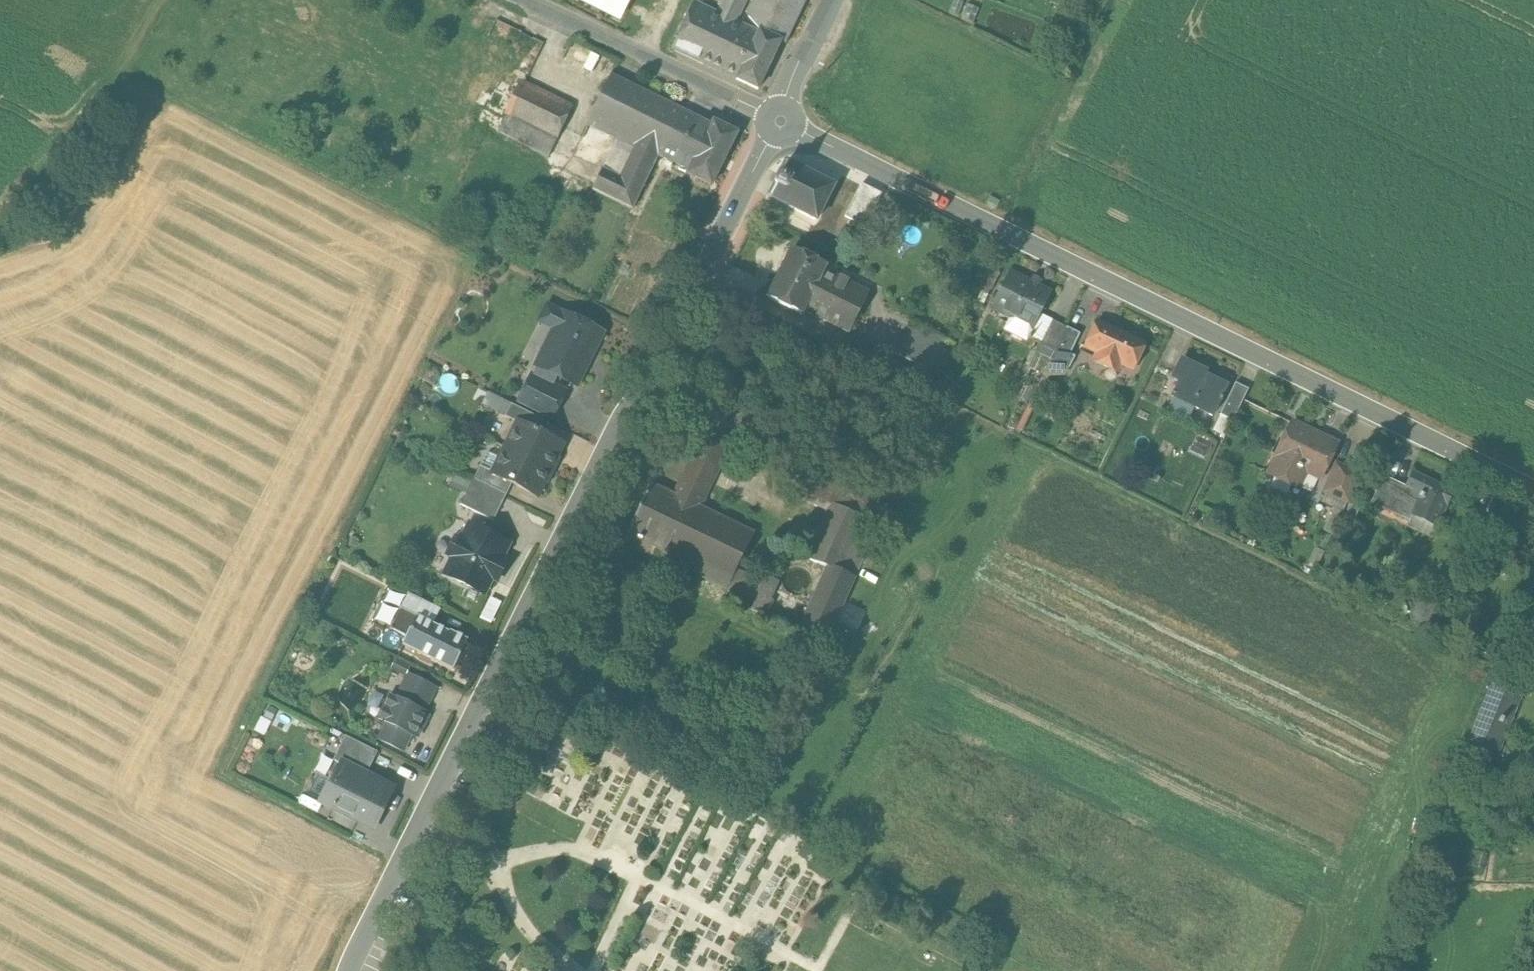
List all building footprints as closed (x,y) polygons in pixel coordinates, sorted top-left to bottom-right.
[(622,16),(630,0),(590,0),(622,16)] [(695,1),(673,48),(737,78),(759,31),(738,21),(748,0),(724,0),(718,12),(695,1)] [(748,15),(760,29),(782,40),(781,42),(787,44),(808,0),(755,0),(748,15)] [(759,31),(737,78),(759,89),(781,42),(782,40),(760,29),(759,31)] [(683,110),(611,75),(586,125),(616,140),(593,190),(633,210),(658,156),(660,157),(683,110)] [(573,108),(523,83),(499,133),(548,157),(573,108)] [(712,125),(683,110),(660,157),(690,172),(688,174),(711,186),(737,134),(714,122),(712,125)] [(830,184),(790,164),(788,162),(788,163),(787,162),(786,163),(785,163),(784,166),(785,166),(781,173),(780,173),(774,185),(775,185),(772,193),(771,193),(770,195),(770,196),(771,197),(771,198),(773,199),(773,198),(813,218),(813,219),(816,221),(817,219),(818,219),(819,217),(818,217),(832,190),(833,188),(833,187),(833,186),(832,186),(833,185),(830,184)] [(861,184),(845,217),(865,227),(882,195),(861,184)] [(826,266),(792,249),(768,298),(802,315),(804,311),(849,333),(869,293),(848,282),(849,281),(840,277),(840,278),(824,270),(826,266)] [(1051,292),(1009,272),(991,309),(1009,319),(1004,330),(1026,342),(1027,339),(1040,345),(1052,321),(1040,315),(1051,292)] [(602,333),(564,314),(537,366),(576,385),(602,333)] [(1052,321),(1040,345),(1054,353),(1066,328),(1052,321)] [(1144,345),(1096,323),(1085,346),(1098,353),(1094,362),(1116,372),(1120,363),(1133,369),(1144,345)] [(1054,353),(1051,360),(1069,369),(1075,357),(1070,354),(1080,334),(1066,328),(1054,353)] [(1054,353),(1040,345),(1036,353),(1050,360),(1051,360),(1054,353)] [(1205,372),(1181,361),(1173,377),(1181,381),(1173,397),(1213,416),(1227,387),(1204,376),(1205,372)] [(564,393),(532,377),(520,400),(553,416),(564,393)] [(1235,383),(1220,415),(1233,421),(1249,389),(1235,383)] [(544,420),(511,404),(505,417),(518,423),(518,422),(538,432),(544,420)] [(538,432),(518,422),(518,423),(505,448),(552,471),(555,465),(553,464),(563,444),(538,432)] [(1336,447),(1289,425),(1274,458),(1276,459),(1268,478),(1289,487),(1296,472),(1300,474),(1302,471),(1321,480),(1336,447)] [(702,439),(675,495),(691,503),(699,507),(726,451),(702,439)] [(552,471),(505,448),(500,459),(490,455),(486,456),(481,467),(493,473),(493,474),(512,484),(537,496),(547,476),(549,477),(552,471)] [(1360,477),(1335,466),(1324,492),(1348,503),(1360,477)] [(512,484),(493,474),(493,473),(481,467),(474,479),(507,496),(512,484)] [(1452,488),(1413,471),(1405,487),(1398,484),(1387,509),(1408,518),(1411,511),(1436,523),(1452,488)] [(828,568),(800,631),(812,637),(841,573),(852,578),(877,524),(865,519),(874,499),(814,473),(802,499),(827,511),(806,558),(828,568)] [(1384,478),(1373,502),(1387,509),(1398,484),(1384,478)] [(507,496),(474,479),(461,505),(494,521),(507,496)] [(675,495),(652,484),(628,532),(629,533),(626,539),(637,544),(638,540),(642,542),(643,540),(667,551),(691,503),(675,495)] [(699,507),(691,503),(667,551),(697,566),(694,572),(726,588),(736,569),(754,533),(699,507)] [(470,525),(462,541),(456,538),(448,556),(453,558),(445,575),(484,594),(492,579),(497,582),(507,562),(502,559),(509,544),(470,525)] [(765,583),(736,569),(726,588),(755,602),(756,603),(763,587),(765,583)] [(763,587),(756,603),(755,602),(751,610),(762,615),(772,592),(763,587)] [(441,610),(409,594),(401,609),(417,617),(418,616),(434,624),(441,610)] [(859,627),(866,608),(846,601),(839,619),(859,627)] [(434,624),(418,616),(417,617),(401,609),(391,629),(407,637),(403,645),(453,670),(468,640),(450,630),(449,632),(434,624)] [(1527,682),(1497,670),(1467,744),(1477,748),(1474,755),(1483,758),(1486,752),(1497,756),(1527,682)] [(436,688),(409,674),(397,698),(424,712),(436,688)] [(397,698),(391,695),(379,719),(388,723),(379,740),(403,751),(411,735),(414,737),(426,713),(424,712),(397,698)] [(342,764),(367,776),(378,752),(346,736),(334,761),(342,764)] [(367,776),(342,764),(333,781),(331,780),(321,801),(375,828),(394,789),(367,776)]
